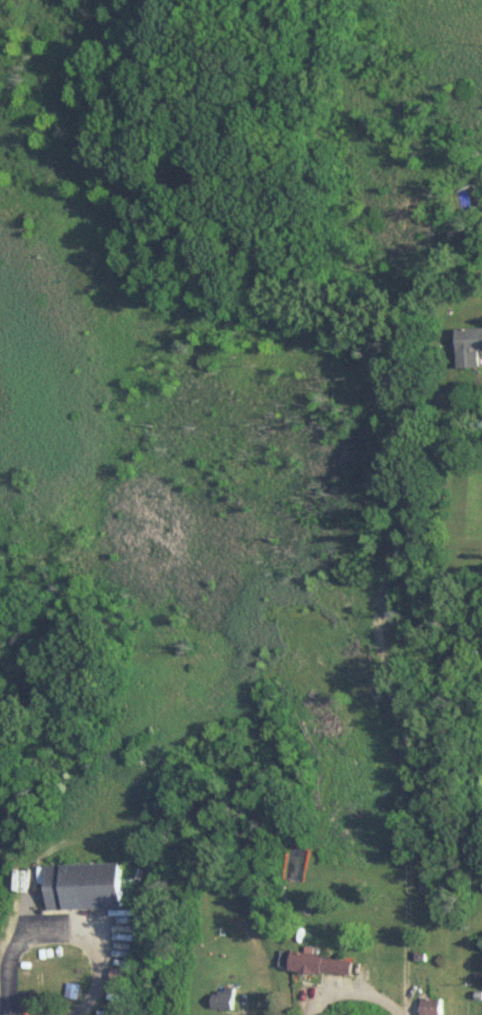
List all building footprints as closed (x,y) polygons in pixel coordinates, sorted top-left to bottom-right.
[(458,329),(458,369),(481,368),(481,329),(458,329)] [(48,865),(50,909),(125,906),(123,861),(48,865)] [(353,977),(355,959),(293,953),(291,971),(353,977)] [(217,1008),(233,1008),(233,991),(217,991),(217,1008)] [(444,999),(423,999),(423,1014),(444,1014),(444,999)]
